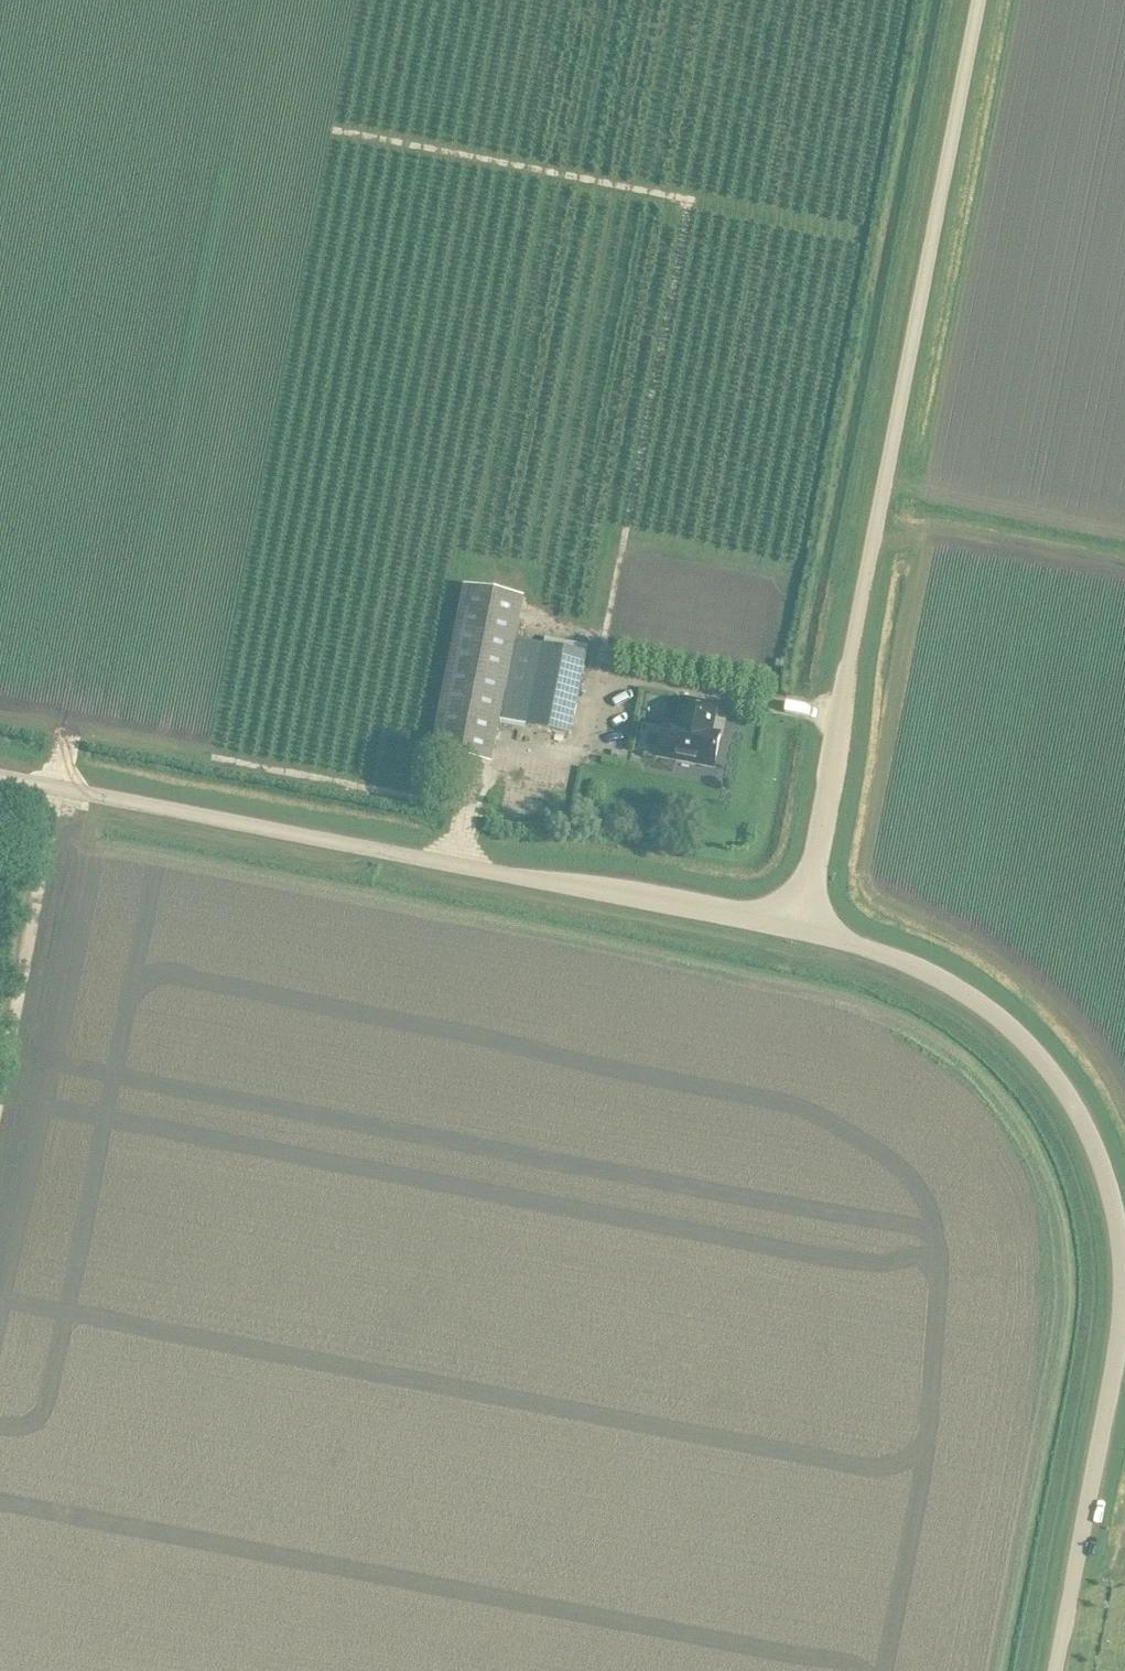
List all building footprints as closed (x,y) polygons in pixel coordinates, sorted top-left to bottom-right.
[(499,720),(514,640),(523,596),(463,585),(431,752),(490,763),(499,720)] [(585,654),(514,640),(499,720),(570,734),(585,654)] [(663,724),(657,754),(676,757),(675,760),(695,764),(695,761),(714,764),(720,734),(709,732),(714,706),(683,700),(678,726),(663,724)]
